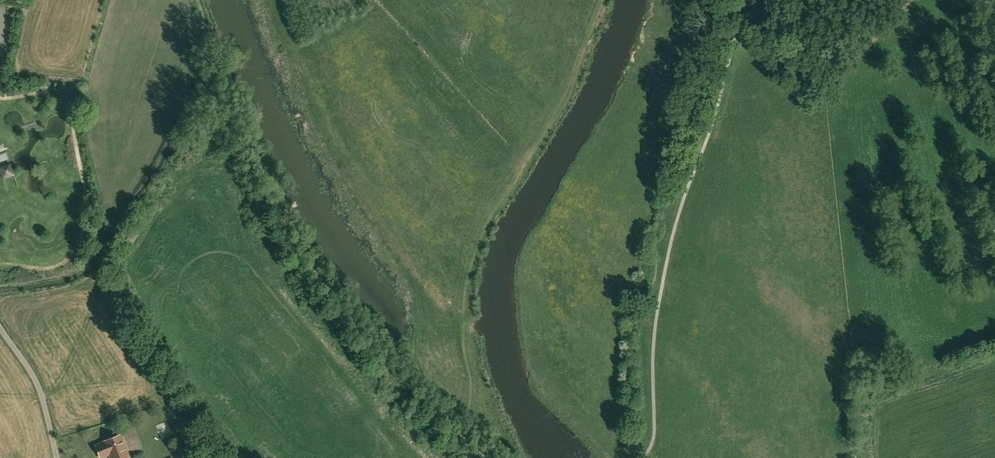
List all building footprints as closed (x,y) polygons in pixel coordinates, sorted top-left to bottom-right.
[(0,166),(0,196),(22,190),(14,162),(0,166)] [(121,435),(104,442),(96,445),(101,457),(109,454),(111,457),(124,457),(129,456),(121,435)]
